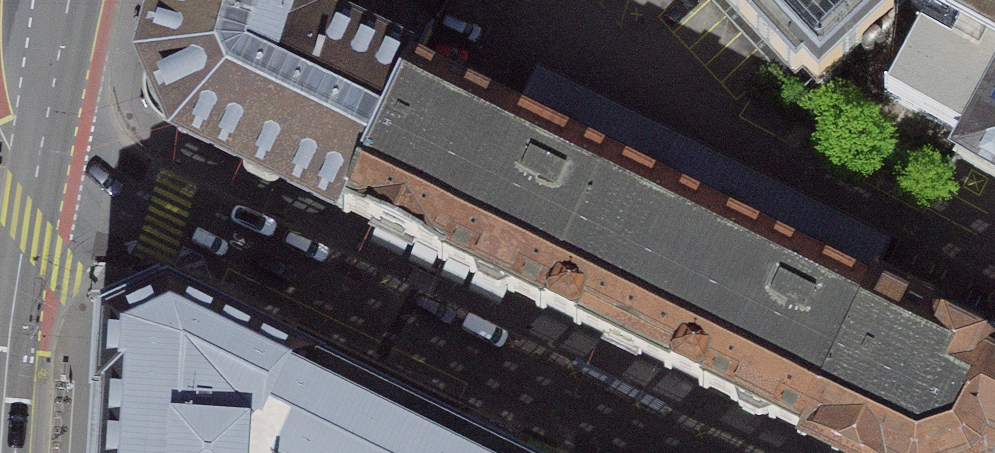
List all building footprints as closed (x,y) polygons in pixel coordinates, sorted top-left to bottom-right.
[(149,67),(152,75),(152,76),(151,78),(150,80),(150,81),(149,83),(149,86),(151,86),(151,92),(152,97),(154,103),(157,108),(161,112),(165,116),(164,118),(166,119),(168,120),(170,121),(172,122),(174,123),(177,130),(344,211),(413,67),(429,33),(403,13),(407,0),(167,0),(149,67)] [(792,71),(795,74),(803,67),(818,84),(908,0),(726,0),(792,71)] [(929,18),(988,50),(979,66),(921,34),(887,96),(963,136),(965,133),(970,135),(965,145),(961,143),(952,157),(994,180),(994,0),(939,0),(929,18)] [(393,235),(443,259),(513,115),(413,67),(344,211),(393,235)] [(611,162),(513,115),(443,259),(492,283),(541,307),(611,162)] [(622,347),(704,387),(775,242),(611,162),(541,307),(622,347)] [(872,290),(775,242),(704,387),(753,411),(802,434),(872,290)] [(802,434),(840,452),(986,452),(994,435),(994,349),(872,290),(802,434)] [(317,369),(318,367),(166,293),(100,322),(95,397),(97,397),(94,452),(491,452),(317,369)]
